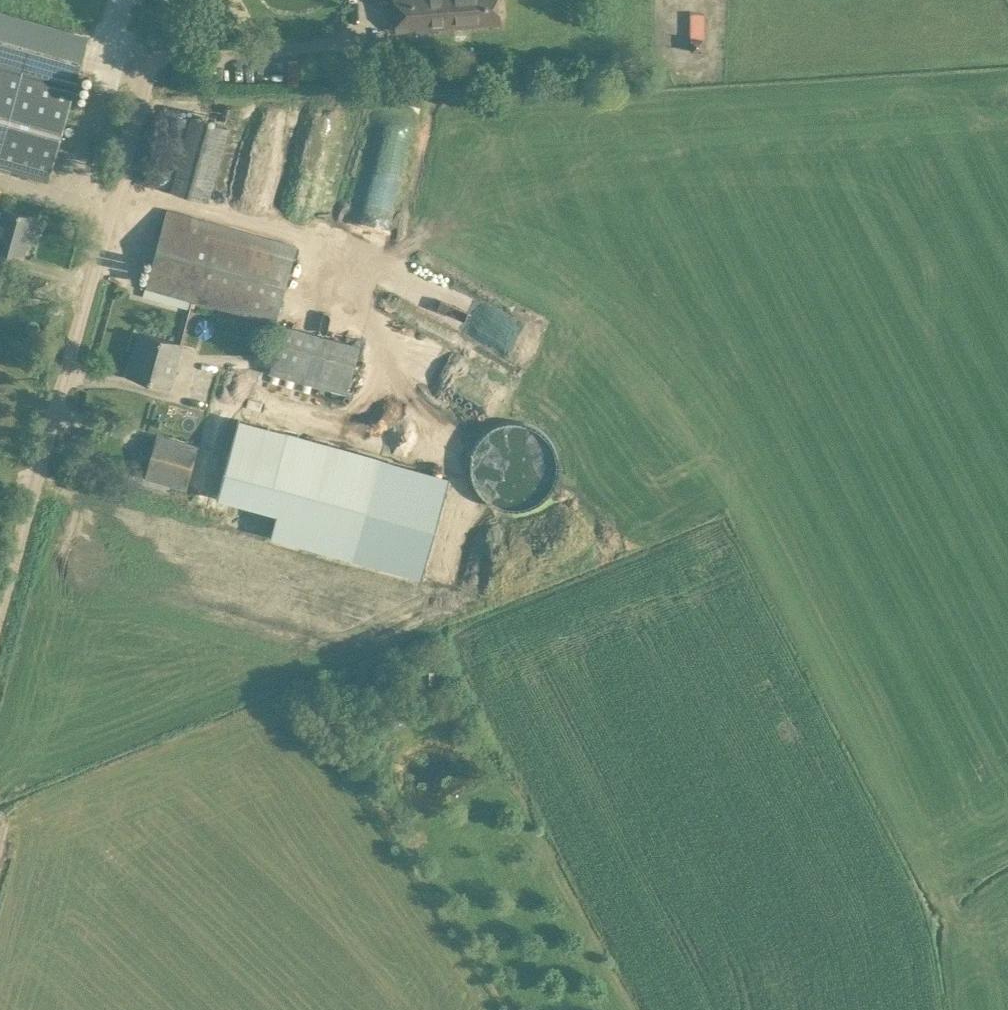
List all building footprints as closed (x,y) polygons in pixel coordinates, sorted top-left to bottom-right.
[(399,29),(419,28),(487,23),(501,22),(500,8),(499,0),(397,0),(399,29)] [(0,12),(0,166),(48,179),(89,37),(0,12)] [(692,38),(691,50),(703,50),(703,38),(692,38)] [(192,118),(171,192),(191,198),(207,202),(227,128),(192,118)] [(23,255),(29,232),(33,233),(38,218),(4,208),(0,222),(0,249),(23,255)] [(145,287),(165,292),(275,322),(296,245),(166,210),(145,287)] [(427,285),(414,310),(532,370),(544,345),(427,285)] [(280,323),(268,372),(344,393),(359,346),(280,323)] [(129,374),(148,379),(170,385),(177,359),(171,358),(175,343),(146,335),(139,362),(132,360),(129,374)] [(239,418),(217,495),(276,511),(270,534),(422,576),(449,476),(239,418)] [(145,477),(186,488),(198,446),(183,442),(179,455),(153,447),(145,477)]
